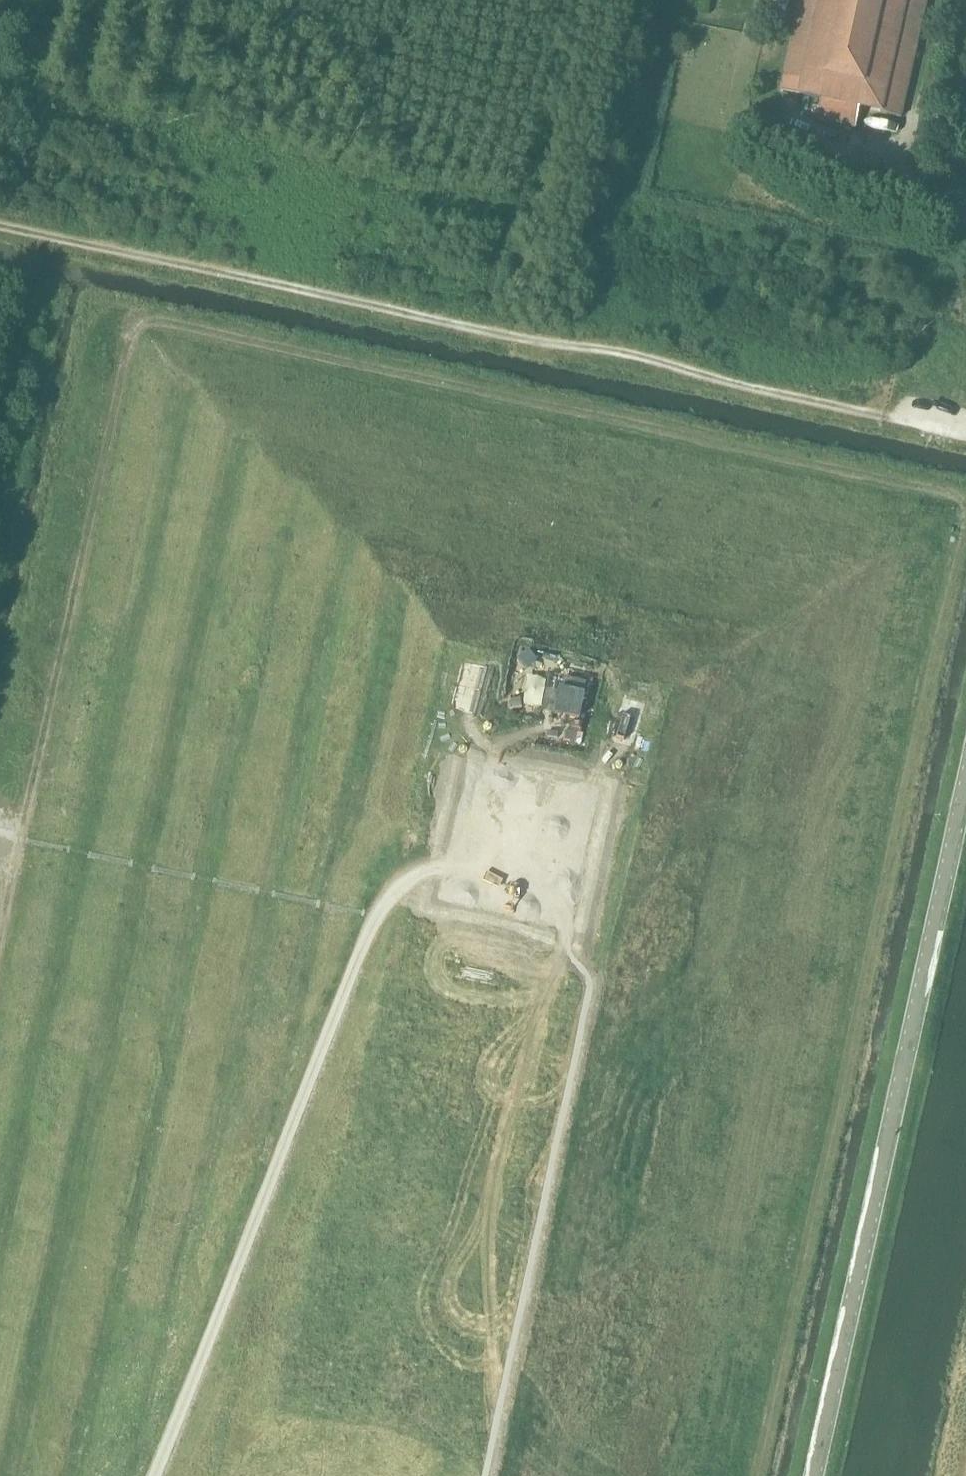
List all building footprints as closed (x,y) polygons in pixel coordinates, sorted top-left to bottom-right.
[(860,108),(901,117),(927,0),(802,0),(782,91),(860,108)] [(582,697),(554,690),(548,717),(576,723),(582,697)]
